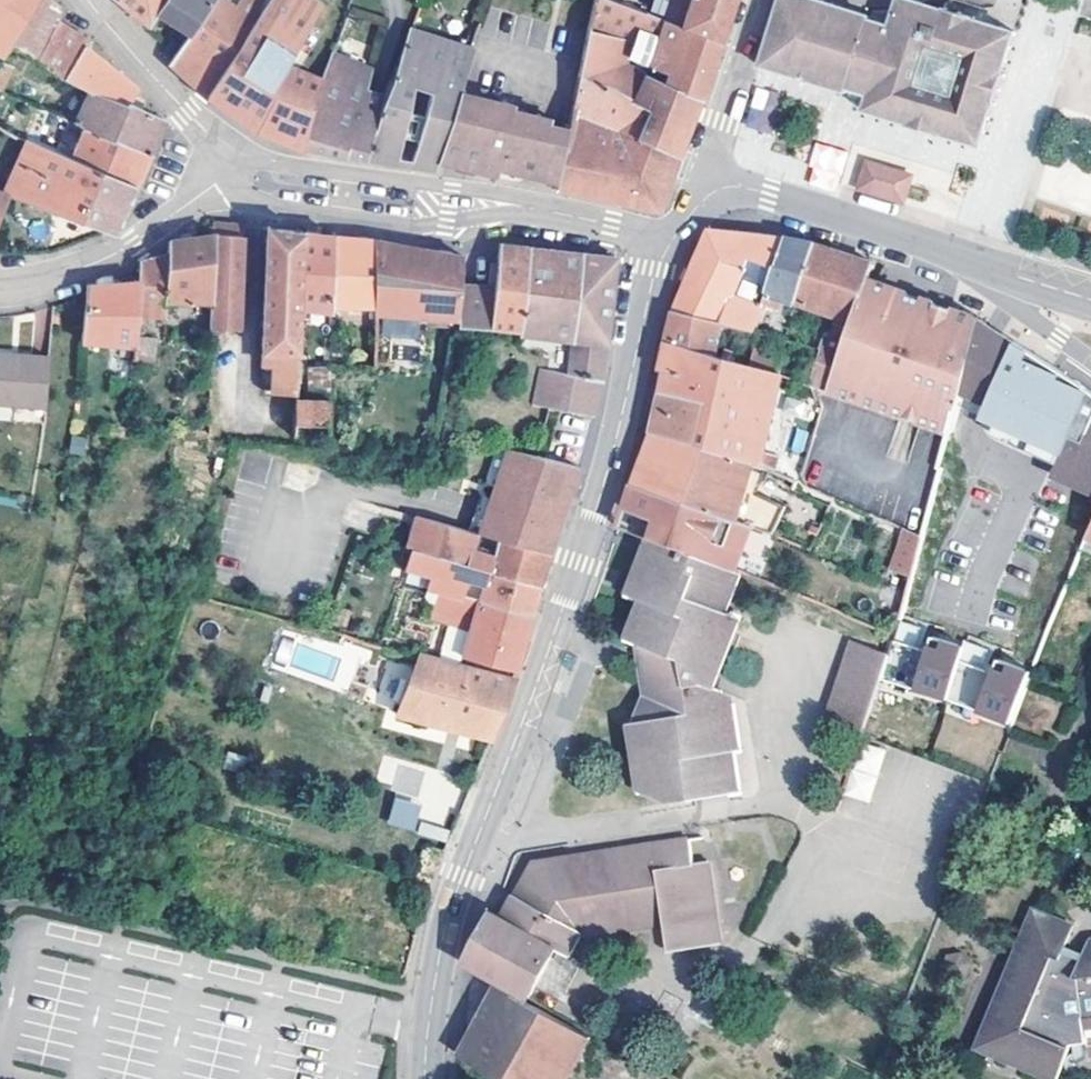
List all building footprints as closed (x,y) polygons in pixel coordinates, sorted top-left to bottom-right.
[(8,49),(10,46),(9,46),(37,0),(0,0),(0,45),(8,49)] [(53,0),(37,0),(9,46),(10,46),(38,60),(64,12),(66,12),(67,10),(53,0)] [(167,0),(119,0),(138,15),(148,24),(150,26),(160,10),(167,0)] [(214,0),(167,0),(160,10),(178,21),(195,31),(214,0)] [(206,93),(256,10),(263,0),(214,0),(195,31),(178,57),(173,64),(184,74),(206,93)] [(314,4),(342,16),(349,0),(316,0),(314,4)] [(703,97),(706,87),(712,69),(722,40),(683,29),(682,28),(665,22),(635,11),(608,0),(596,0),(589,32),(632,45),(632,43),(639,46),(642,35),(651,38),(658,40),(650,64),(667,72),(664,80),(703,97)] [(665,22),(671,9),(649,0),(608,0),(635,11),(665,22)] [(722,40),(725,30),(735,0),(693,0),(683,29),(722,40)] [(866,105),(884,110),(873,91),(774,61),(793,0),(783,0),(779,11),(764,66),(834,88),(838,89),(845,91),(868,98),(866,105)] [(979,106),(987,108),(993,85),(1008,30),(924,7),(900,12),(894,30),(871,23),(872,20),(807,0),(793,0),(774,61),(873,91),(884,110),(946,128),(949,119),(979,106)] [(308,150),(331,58),(336,42),(288,22),(256,10),(206,93),(220,104),(255,129),(283,140),(308,150)] [(71,16),(66,12),(64,12),(38,60),(58,70),(57,72),(65,76),(87,48),(88,49),(92,42),(78,33),(66,26),(71,16)] [(367,161),(395,165),(421,90),(439,97),(411,167),(436,171),(438,160),(437,160),(459,90),(473,47),(471,46),(412,28),(391,90),(369,153),(367,161)] [(1016,32),(1008,30),(993,85),(1002,87),(1016,32)] [(589,32),(578,81),(643,118),(634,142),(678,160),(682,149),(703,97),(664,80),(626,62),(628,55),(632,45),(589,32)] [(632,45),(628,55),(635,58),(639,46),(632,43),(632,45)] [(65,76),(92,90),(126,107),(129,103),(130,104),(140,90),(110,66),(88,49),(87,48),(65,76)] [(331,58),(308,150),(330,154),(344,157),(347,157),(363,83),(366,66),(331,58)] [(2,90),(10,71),(0,67),(0,90),(2,90)] [(643,118),(578,81),(574,103),(570,126),(559,179),(557,189),(661,210),(665,197),(670,184),(673,175),(678,160),(634,142),(643,118)] [(391,90),(363,83),(347,157),(351,158),(353,149),(369,153),(391,90)] [(884,110),(866,105),(864,111),(968,142),(990,128),(1002,87),(993,85),(987,108),(979,106),(970,134),(946,128),(884,110)] [(756,86),(743,124),(774,134),(787,96),(756,86)] [(126,107),(92,90),(79,122),(78,123),(151,154),(165,120),(145,111),(130,104),(129,103),(126,107)] [(513,104),(459,90),(437,160),(438,160),(458,165),(499,175),(500,167),(528,173),(538,175),(548,122),(549,117),(512,108),(513,104)] [(949,119),(946,128),(970,134),(979,106),(949,119)] [(82,136),(72,158),(137,186),(144,170),(151,154),(78,123),(79,122),(41,107),(27,139),(59,152),(69,130),(82,136)] [(570,126),(548,122),(538,175),(559,179),(570,126)] [(72,158),(59,152),(27,139),(3,195),(9,197),(102,230),(117,235),(126,214),(137,186),(72,158)] [(353,149),(351,158),(367,161),(369,153),(353,149)] [(912,177),(868,164),(860,190),(905,203),(912,177)] [(245,226),(215,222),(214,235),(216,234),(213,300),(212,330),(240,331),(245,226)] [(285,231),(269,229),(264,352),(267,382),(267,393),(297,394),(300,309),(303,233),(285,231)] [(775,278),(789,241),(787,240),(752,237),(728,234),(710,232),(698,259),(688,284),(676,314),(725,325),(756,332),(765,306),(759,304),(749,301),(759,273),(775,278)] [(333,305),(336,238),(337,238),(337,236),(316,234),(308,233),(303,233),(300,309),(334,311),(335,311),(335,305),(333,305)] [(167,301),(213,300),(216,234),(214,235),(190,238),(171,241),(170,256),(152,261),(141,264),(140,281),(141,281),(139,314),(166,316),(167,301)] [(369,315),(376,315),(375,241),(351,239),(337,238),(336,238),(333,305),(335,305),(370,307),(369,315)] [(376,315),(458,321),(461,285),(462,285),(463,257),(444,254),(395,245),(375,241),(376,315)] [(810,244),(789,241),(775,278),(767,301),(765,306),(779,310),(783,299),(797,304),(816,246),(812,244),(810,244)] [(462,285),(461,285),(458,321),(458,327),(460,327),(502,331),(521,333),(531,248),(501,245),(496,289),(481,288),(473,287),(462,285)] [(816,246),(797,304),(853,323),(869,281),(875,266),(823,248),(816,246)] [(572,341),(583,254),(531,248),(521,333),(521,335),(572,341)] [(574,377),(603,383),(608,346),(616,278),(616,270),(618,258),(583,254),(572,341),(569,377),(574,377)] [(139,314),(141,281),(140,281),(114,283),(89,285),(82,341),(121,345),(135,346),(137,346),(139,314)] [(818,385),(901,417),(929,326),(927,317),(921,315),(916,313),(909,318),(908,311),(891,305),(882,302),(876,305),(874,299),(879,285),(869,281),(853,323),(845,343),(825,337),(821,348),(809,382),(818,385)] [(929,326),(901,417),(925,427),(950,332),(956,328),(965,332),(969,316),(940,306),(879,285),(874,299),(876,305),(882,302),(891,305),(908,311),(909,318),(916,313),(921,315),(927,317),(929,326)] [(779,310),(765,306),(756,332),(769,336),(779,310)] [(671,334),(668,344),(716,357),(716,356),(725,325),(676,314),(671,334)] [(956,404),(977,320),(969,316),(965,332),(956,328),(950,332),(925,427),(948,436),(956,404)] [(1013,341),(977,320),(956,404),(989,414),(986,424),(998,430),(1004,417),(990,411),(1013,341)] [(1013,341),(990,411),(1004,417),(998,430),(1079,467),(1073,480),(1079,482),(1090,488),(1090,392),(1075,381),(1017,344),(1013,341)] [(665,374),(661,395),(703,407),(698,427),(731,436),(725,457),(759,467),(759,466),(763,451),(781,375),(751,366),(736,362),(738,355),(737,354),(736,353),(734,352),(732,352),(727,351),(726,351),(725,352),(722,358),(716,356),(716,357),(668,344),(662,374),(665,374)] [(133,379),(135,346),(121,345),(116,352),(115,374),(115,378),(133,379)] [(751,366),(781,375),(784,363),(785,358),(785,356),(763,350),(755,349),(751,366)] [(14,402),(51,404),(52,357),(0,354),(0,401),(14,402)] [(295,446),(329,448),(331,400),(330,400),(331,365),(331,363),(330,362),(310,362),(309,402),(297,402),(295,446)] [(549,373),(540,401),(565,408),(574,377),(569,377),(549,373)] [(574,377),(565,408),(594,416),(603,383),(574,377)] [(703,407),(661,395),(653,435),(725,457),(731,436),(698,427),(703,407)] [(13,420),(14,402),(0,401),(0,420),(13,420)] [(1079,467),(998,430),(992,443),(1073,480),(1079,467)] [(633,486),(754,524),(775,532),(780,521),(797,488),(800,481),(779,473),(759,466),(759,467),(725,457),(653,435),(638,474),(633,486)] [(485,517),(501,448),(489,445),(470,531),(499,539),(550,553),(557,533),(485,517)] [(579,469),(501,448),(485,517),(557,533),(579,469)] [(759,466),(779,473),(782,456),(763,451),(759,466)] [(1079,482),(1074,491),(1090,499),(1090,488),(1079,482)] [(620,527),(649,538),(738,569),(739,568),(754,524),(633,486),(629,497),(620,527)] [(775,532),(789,538),(795,528),(780,521),(775,532)] [(550,553),(499,539),(470,531),(448,524),(440,558),(540,586),(545,569),(550,553)] [(924,537),(909,530),(891,585),(908,592),(923,539),(924,537)] [(738,569),(649,538),(629,594),(643,599),(628,639),(637,642),(642,693),(635,725),(633,725),(642,791),(668,789),(671,803),(733,794),(741,793),(733,753),(738,751),(731,709),(724,710),(725,689),(716,685),(741,615),(728,610),(741,570),(738,569)] [(540,586),(440,558),(426,554),(426,551),(414,548),(406,570),(432,577),(429,588),(439,591),(439,590),(532,617),(535,605),(540,586)] [(439,591),(432,616),(472,628),(464,657),(518,671),(526,638),(532,617),(439,590),(439,591)] [(890,655),(880,684),(912,695),(910,699),(945,711),(946,707),(978,719),(976,723),(1007,735),(1031,678),(999,665),(994,678),(982,673),(989,655),(964,645),(962,651),(930,640),(925,653),(913,649),(920,630),(899,623),(897,628),(898,629),(896,635),(890,655)] [(880,684),(890,655),(851,642),(823,724),(862,737),(880,684)] [(399,714),(490,739),(498,722),(514,681),(423,656),(417,670),(399,714)] [(379,698),(402,701),(408,664),(385,661),(379,698)] [(391,786),(415,794),(423,771),(400,763),(391,786)] [(387,824),(415,831),(422,803),(394,796),(387,824)] [(419,835),(445,841),(448,829),(422,822),(419,835)] [(573,921),(597,934),(666,923),(671,954),(721,947),(708,864),(693,866),(691,842),(532,864),(518,890),(573,921)] [(530,998),(556,951),(573,921),(518,890),(514,888),(501,912),(495,909),(465,963),(530,998)] [(1089,937),(1083,950),(1067,942),(1074,924),(1031,906),(973,1048),(1049,1078),(1056,1078),(1068,1045),(1088,1043),(1089,1054),(1090,1054),(1090,937),(1089,937)] [(573,921),(556,951),(571,958),(582,937),(597,934),(573,921)] [(461,1057),(495,1078),(568,1078),(591,1039),(527,1004),(498,988),(461,1057)]
